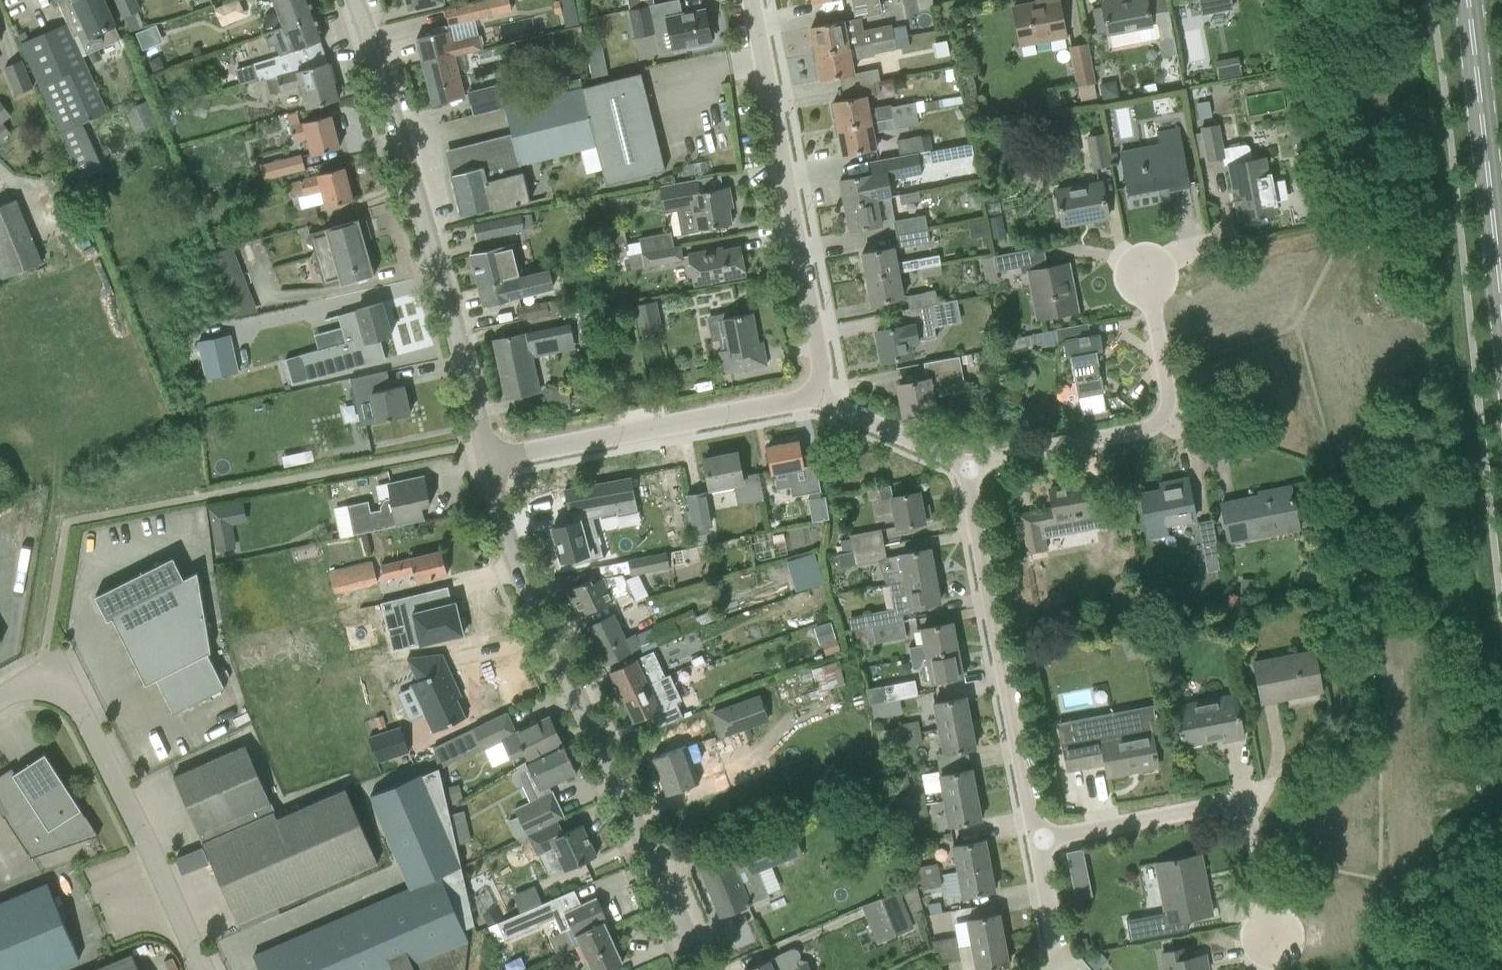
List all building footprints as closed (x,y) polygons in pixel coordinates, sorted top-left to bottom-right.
[(68,24),(21,46),(40,87),(61,134),(108,113),(82,56),(121,39),(104,0),(57,0),(68,24)] [(123,18),(140,10),(136,0),(116,0),(123,18)] [(240,0),(235,0),(217,8),(224,25),(236,20),(234,16),(245,11),(240,0)] [(283,27),(283,28),(315,15),(309,0),(273,0),(283,27)] [(409,9),(443,1),(442,0),(407,0),(409,9)] [(446,9),(449,26),(481,18),(493,15),(489,0),(484,0),(477,2),(446,9)] [(572,0),(557,0),(563,28),(577,25),(572,0)] [(1059,0),(1044,0),(1045,2),(1013,8),(1020,45),(1066,36),(1059,0)] [(1160,42),(1174,39),(1166,0),(1118,0),(1102,3),(1108,34),(1157,24),(1160,42)] [(1232,0),(1198,0),(1201,16),(1234,10),(1232,0)] [(708,25),(705,9),(667,17),(664,2),(629,10),(635,37),(668,30),(672,50),(688,46),(689,49),(688,49),(688,50),(707,46),(707,45),(706,45),(705,43),(712,41),(711,38),(714,37),(712,25),(708,25)] [(880,3),(853,8),(855,20),(882,14),(880,3)] [(272,59),(273,63),(323,49),(320,41),(324,39),(315,15),(283,28),(283,27),(271,32),(280,56),(272,59)] [(811,28),(816,55),(849,48),(848,48),(870,44),(871,44),(894,40),(892,29),(892,28),(846,37),(843,21),(811,28)] [(905,26),(892,29),(894,40),(907,37),(905,26)] [(153,46),(146,30),(135,34),(142,50),(153,46)] [(482,49),(479,35),(450,41),(448,32),(416,39),(423,64),(454,56),(454,55),(471,51),(471,52),(486,49),(486,48),(482,49)] [(907,37),(894,40),(896,49),(909,47),(907,37)] [(816,55),(821,80),(854,74),(851,60),(873,56),(873,55),(896,50),(896,49),(894,40),(871,44),(870,44),(848,48),(849,48),(816,55)] [(947,41),(935,44),(938,58),(949,55),(947,41)] [(1071,48),(1078,85),(1094,82),(1086,45),(1071,48)] [(323,49),(273,63),(278,77),(282,91),(301,86),(308,109),(338,100),(327,63),(323,49)] [(454,56),(423,64),(433,105),(464,97),(454,56)] [(161,60),(156,58),(150,61),(154,70),(163,66),(161,60)] [(603,60),(588,63),(590,77),(606,74),(603,60)] [(32,88),(21,61),(4,68),(16,95),(32,88)] [(496,138),(477,143),(477,145),(448,152),(454,174),(450,175),(460,215),(492,207),(492,210),(529,202),(520,165),(596,147),(606,185),(665,170),(641,73),(512,106),(505,108),(511,134),(496,138)] [(506,82),(466,92),(472,116),(505,108),(512,106),(506,82)] [(1116,83),(1100,86),(1103,102),(1119,99),(1116,83)] [(1205,88),(1190,91),(1191,99),(1207,96),(1205,88)] [(866,96),(833,102),(838,129),(871,123),(871,121),(893,118),(915,113),(913,103),(891,107),(891,104),(868,109),(866,96)] [(198,99),(193,113),(204,117),(209,102),(198,99)] [(151,101),(129,109),(138,134),(160,125),(151,101)] [(1209,103),(1197,106),(1200,120),(1212,118),(1209,103)] [(893,118),(895,128),(918,124),(915,113),(893,118)] [(304,124),(290,128),(293,140),(307,137),(312,155),(320,153),(339,148),(331,116),(311,121),(303,123),(304,124)] [(1306,121),(1292,122),(1293,140),(1307,139),(1306,121)] [(871,123),(838,129),(843,155),(876,149),(871,123)] [(0,125),(0,140),(9,133),(2,124),(0,125)] [(1223,167),(1228,166),(1238,221),(1249,219),(1250,223),(1249,223),(1249,225),(1253,225),(1253,224),(1263,222),(1264,223),(1267,221),(1266,220),(1265,216),(1275,214),(1273,202),(1286,199),(1283,182),(1271,184),(1271,183),(1270,183),(1265,158),(1251,161),(1250,150),(1249,147),(1247,145),(1245,145),(1222,149),(1218,126),(1201,129),(1204,141),(1207,161),(1222,158),(1223,167)] [(1125,175),(1129,194),(1170,187),(1171,192),(1189,188),(1178,129),(1157,134),(1159,145),(1121,152),(1125,175)] [(1109,165),(1103,135),(1088,138),(1093,168),(1109,165)] [(900,156),(900,157),(910,155),(910,154),(918,152),(923,151),(920,136),(898,140),(900,156)] [(923,151),(918,152),(920,164),(931,162),(929,150),(923,151)] [(898,179),(922,174),(920,164),(918,152),(910,154),(910,155),(900,157),(900,156),(883,159),(885,173),(897,171),(898,179)] [(265,162),(268,179),(309,170),(306,154),(265,162)] [(1116,154),(1110,155),(1111,164),(1118,162),(1116,154)] [(322,191),(326,208),(334,205),(353,200),(344,167),(325,172),(317,175),(318,176),(300,181),(304,196),(322,191)] [(882,179),(881,173),(840,181),(845,206),(877,200),(883,199),(883,197),(892,196),(888,178),(882,179)] [(664,186),(667,205),(697,199),(703,230),(732,224),(728,202),(731,201),(729,187),(700,193),(698,180),(664,186)] [(1056,191),(1063,226),(1108,218),(1104,198),(1101,183),(1056,191)] [(1301,191),(1304,203),(1319,199),(1316,187),(1301,191)] [(900,195),(901,203),(920,200),(919,191),(900,195)] [(43,263),(18,199),(0,206),(0,278),(43,263)] [(877,200),(845,206),(849,231),(869,227),(881,225),(877,200)] [(318,222),(315,206),(296,209),(299,225),(318,222)] [(474,224),(478,240),(524,231),(520,215),(474,224)] [(893,222),(896,235),(927,229),(925,216),(893,222)] [(1001,217),(989,219),(993,240),(1005,238),(1001,217)] [(320,274),(324,287),(340,283),(341,285),(374,275),(365,241),(371,239),(366,221),(359,223),(359,219),(325,229),(309,234),(310,237),(306,242),(312,246),(313,251),(310,257),(316,260),(318,265),(314,271),(320,274)] [(927,229),(896,235),(898,248),(930,242),(927,229)] [(638,238),(641,253),(674,247),(671,232),(638,238)] [(470,255),(478,288),(511,280),(511,279),(523,276),(515,244),(470,255)] [(681,246),(674,247),(641,253),(644,268),(683,261),(681,246)] [(713,249),(688,254),(694,286),(745,276),(740,247),(713,252),(713,249)] [(862,254),(866,279),(899,273),(898,272),(921,269),(942,265),(939,254),(897,262),(894,248),(881,250),(862,254)] [(1026,267),(1023,251),(993,257),(993,258),(996,272),(996,273),(1026,267)] [(215,268),(237,259),(235,253),(213,261),(215,268)] [(993,258),(982,260),(984,274),(996,272),(993,258)] [(218,276),(240,268),(237,259),(215,268),(218,276)] [(1029,272),(1038,319),(1072,313),(1067,284),(1071,283),(1068,265),(1029,272)] [(248,288),(240,268),(218,276),(226,296),(248,288)] [(511,280),(478,288),(483,305),(553,288),(548,270),(523,276),(511,279),(511,280)] [(899,273),(866,279),(871,304),(891,300),(903,298),(899,273)] [(907,296),(909,309),(909,310),(938,304),(938,303),(935,291),(907,296)] [(634,306),(640,334),(662,330),(658,301),(634,306)] [(516,308),(519,320),(549,314),(547,302),(516,308)] [(933,323),(947,321),(943,302),(938,303),(938,304),(909,310),(909,309),(902,310),(905,326),(876,332),(882,362),(902,358),(912,356),(910,344),(936,339),(933,323)] [(347,343),(300,356),(307,381),(386,359),(380,338),(391,335),(382,303),(339,315),(347,343)] [(723,374),(767,365),(762,342),(758,342),(752,313),(723,319),(727,341),(718,343),(723,374)] [(493,340),(506,399),(539,392),(535,372),(529,348),(573,339),(570,324),(513,336),(493,340)] [(1088,324),(1011,338),(1013,350),(1032,346),(1033,349),(1065,343),(1065,340),(1090,336),(1088,324)] [(1072,356),(1083,415),(1107,411),(1096,352),(1102,351),(1099,334),(1090,336),(1065,340),(1065,343),(1068,357),(1072,356)] [(206,378),(237,372),(230,335),(198,341),(206,378)] [(971,355),(959,357),(961,366),(972,363),(971,355)] [(899,385),(904,415),(934,410),(932,398),(966,391),(961,366),(959,357),(924,363),(926,380),(899,385)] [(388,373),(355,380),(361,404),(373,401),(378,422),(410,415),(403,385),(391,388),(388,373)] [(787,471),(792,497),(820,491),(815,466),(803,468),(798,441),(767,447),(772,474),(787,471)] [(733,484),(737,505),(764,499),(758,473),(741,476),(737,453),(704,460),(708,479),(710,489),(733,484)] [(425,494),(428,494),(424,475),(405,479),(387,483),(390,498),(379,501),(381,510),(371,512),(369,502),(347,506),(353,535),(425,520),(422,506),(427,505),(425,494)] [(569,523),(555,527),(564,561),(574,558),(576,565),(595,559),(590,541),(599,538),(593,518),(613,513),(611,503),(626,500),(622,482),(561,494),(565,515),(567,514),(569,523)] [(1017,514),(1025,554),(1047,550),(1043,528),(1057,525),(1057,521),(1091,514),(1085,483),(1049,490),(1053,507),(1017,514)] [(879,487),(866,490),(869,504),(875,503),(877,514),(892,511),(895,528),(924,522),(919,492),(892,497),(890,485),(879,487)] [(1141,495),(1145,514),(1150,538),(1169,535),(1168,524),(1195,519),(1188,485),(1141,495)] [(1304,487),(1295,489),(1296,496),(1305,495),(1304,487)] [(1222,505),(1226,524),(1229,542),(1270,534),(1269,528),(1297,523),(1294,508),(1290,488),(1272,492),(1273,495),(1222,505)] [(694,528),(710,525),(705,493),(688,496),(694,528)] [(1220,557),(1212,520),(1198,523),(1205,560),(1217,557),(1220,557)] [(230,528),(212,531),(215,549),(234,546),(230,528)] [(850,535),(853,552),(884,546),(881,530),(850,535)] [(772,535),(773,542),(784,540),(783,533),(772,535)] [(887,560),(884,546),(853,552),(842,553),(843,554),(837,555),(840,568),(887,560)] [(887,573),(889,585),(935,576),(930,549),(900,554),(903,570),(887,573)] [(377,582),(414,572),(416,582),(428,579),(447,574),(441,551),(422,556),(373,568),(372,561),(328,572),(334,594),(377,583),(377,582)] [(669,568),(667,554),(628,561),(631,575),(669,568)] [(821,584),(812,554),(787,562),(795,591),(821,584)] [(1217,557),(1205,560),(1207,571),(1219,569),(1217,557)] [(173,558),(97,596),(109,618),(111,617),(145,685),(156,679),(173,713),(191,705),(224,687),(207,654),(211,651),(197,573),(184,579),(173,558)] [(632,578),(637,598),(649,595),(643,574),(632,578)] [(631,592),(623,577),(622,575),(604,579),(603,577),(596,578),(596,581),(592,583),(590,580),(587,581),(568,590),(581,616),(599,607),(613,601),(613,600),(623,595),(631,592)] [(865,614),(868,629),(903,622),(902,615),(912,613),(911,608),(940,602),(935,576),(889,585),(893,609),(865,614)] [(1241,579),(1240,594),(1253,594),(1254,579),(1241,579)] [(427,591),(384,601),(391,629),(407,626),(412,646),(464,634),(463,630),(467,630),(464,618),(461,619),(457,602),(431,608),(427,591)] [(586,627),(605,666),(642,648),(634,632),(625,637),(614,614),(586,627)] [(673,619),(651,629),(658,645),(680,635),(673,619)] [(868,629),(870,642),(906,636),(903,622),(868,629)] [(830,623),(816,627),(821,643),(822,643),(835,638),(830,623)] [(908,648),(911,659),(956,651),(951,623),(922,629),(925,644),(908,648)] [(835,638),(822,643),(826,656),(839,652),(835,638)] [(1052,648),(1037,650),(1039,662),(1043,661),(1050,659),(1053,654),(1052,648)] [(957,651),(911,659),(913,670),(929,667),(932,682),(962,677),(961,675),(966,674),(963,661),(959,662),(957,651)] [(1258,683),(1262,702),(1321,691),(1318,671),(1314,652),(1255,663),(1258,683)] [(441,655),(406,659),(417,682),(410,685),(432,733),(465,718),(453,692),(457,689),(441,655)] [(702,655),(691,660),(694,668),(705,663),(702,655)] [(610,671),(622,697),(655,682),(643,656),(610,671)] [(810,670),(821,697),(834,692),(832,686),(846,680),(838,659),(810,670)] [(682,700),(670,675),(666,676),(655,682),(622,697),(634,723),(649,716),(655,729),(683,718),(676,703),(682,700)] [(884,686),(887,701),(918,695),(915,680),(884,686)] [(759,695),(712,712),(721,735),(768,718),(759,695)] [(1177,712),(1184,746),(1223,738),(1223,742),(1243,738),(1240,719),(1235,696),(1210,700),(1211,704),(1177,712)] [(934,703),(939,729),(970,723),(966,697),(934,703)] [(1157,767),(1151,735),(1158,733),(1153,707),(1059,725),(1062,742),(1068,771),(1106,764),(1108,776),(1157,767)] [(524,752),(528,761),(563,745),(549,716),(516,732),(507,713),(474,729),(484,750),(503,741),(511,758),(524,752)] [(918,721),(899,724),(901,735),(920,732),(918,721)] [(970,723),(939,729),(944,754),(975,748),(970,723)] [(377,761),(408,750),(400,727),(369,738),(377,761)] [(733,731),(739,748),(753,743),(747,727),(733,731)] [(920,732),(901,735),(904,746),(922,743),(920,732)] [(435,747),(440,762),(470,753),(465,737),(435,747)] [(672,752),(653,759),(666,795),(685,788),(699,783),(693,766),(719,756),(712,738),(711,738),(672,752)] [(528,761),(526,762),(513,767),(515,772),(511,773),(518,787),(534,779),(540,791),(577,774),(563,745),(528,761)] [(175,776),(206,848),(277,818),(245,747),(175,776)] [(9,813),(4,816),(30,857),(30,858),(98,835),(45,753),(14,773),(11,770),(0,777),(0,799),(9,813)] [(468,941),(464,931),(474,926),(448,809),(443,788),(439,768),(422,775),(421,774),(370,796),(409,889),(272,946),(253,954),(260,969),(465,969),(468,941)] [(940,776),(943,791),(945,801),(976,795),(971,770),(940,776)] [(906,774),(891,777),(894,791),(909,788),(906,774)] [(459,785),(443,788),(448,809),(463,799),(459,785)] [(206,848),(238,923),(377,863),(345,788),(277,818),(206,848)] [(565,817),(553,791),(514,809),(527,835),(558,820),(565,817)] [(904,798),(905,808),(925,804),(923,794),(904,798)] [(976,795),(945,801),(949,826),(981,820),(976,795)] [(907,819),(908,818),(927,815),(925,804),(905,808),(907,819)] [(558,820),(527,835),(536,856),(554,847),(565,871),(597,856),(582,824),(564,833),(558,820)] [(758,872),(802,854),(793,831),(730,857),(730,858),(719,862),(701,870),(710,892),(715,903),(713,905),(719,913),(720,916),(739,909),(753,903),(754,905),(764,901),(763,899),(768,897),(758,872)] [(953,846),(958,871),(990,865),(985,840),(953,846)] [(1089,847),(1070,850),(1075,898),(1095,896),(1089,847)] [(1212,914),(1201,855),(1155,864),(1159,884),(1165,913),(1142,918),(1143,926),(1128,929),(1130,941),(1188,930),(1186,919),(1212,914)] [(939,875),(937,864),(917,868),(920,879),(939,875)] [(990,865),(958,871),(963,897),(994,891),(990,865)] [(941,886),(939,875),(920,879),(922,890),(941,886)] [(0,903),(0,969),(53,969),(61,967),(79,959),(47,883),(29,891),(0,903)] [(574,890),(499,926),(506,940),(554,918),(561,932),(571,928),(579,945),(609,931),(605,923),(608,921),(596,897),(581,904),(574,890)] [(891,894),(870,902),(884,939),(905,931),(891,894)] [(940,902),(928,905),(930,915),(941,912),(940,902)] [(510,910),(499,915),(502,921),(513,917),(510,910)] [(967,920),(972,945),(1004,940),(999,914),(967,920)] [(591,969),(605,969),(623,962),(609,931),(579,945),(591,969)] [(938,952),(948,950),(958,948),(956,937),(936,940),(938,952)] [(1083,939),(1077,940),(1079,952),(1085,951),(1088,950),(1086,939),(1083,939)] [(972,945),(977,969),(981,969),(1009,965),(1004,940),(972,945)] [(958,948),(948,950),(938,952),(940,963),(960,959),(958,948)] [(808,962),(797,960),(799,959),(800,957),(800,955),(799,953),(798,951),(796,950),(794,949),(791,949),(777,955),(777,956),(746,969),(811,969),(808,962)] [(1208,969),(1205,955),(1187,959),(1186,949),(1162,953),(1165,969),(1206,969),(1208,969)] [(1100,952),(1089,962),(1095,969),(1107,960),(1100,952)] [(131,954),(94,969),(138,969),(131,954)]
